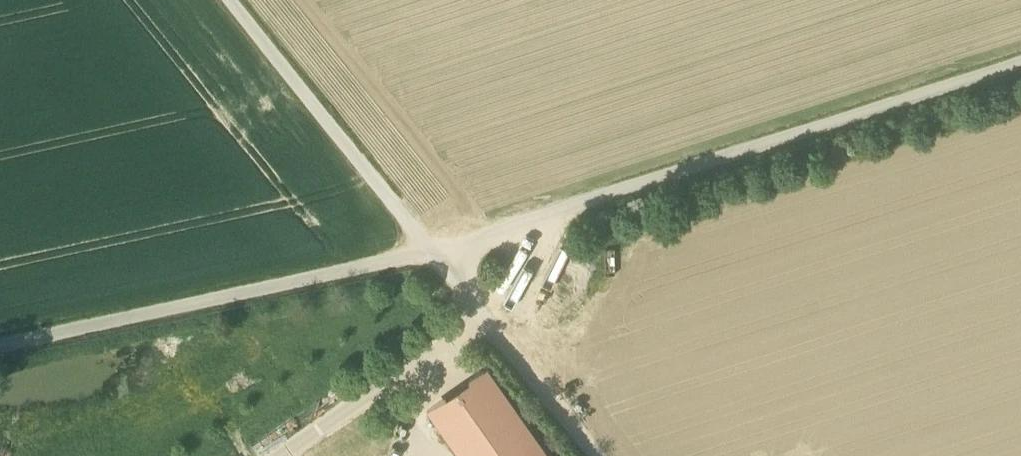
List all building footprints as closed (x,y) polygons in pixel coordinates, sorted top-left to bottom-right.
[(485,364),(426,406),(462,455),(550,455),(485,364)]
